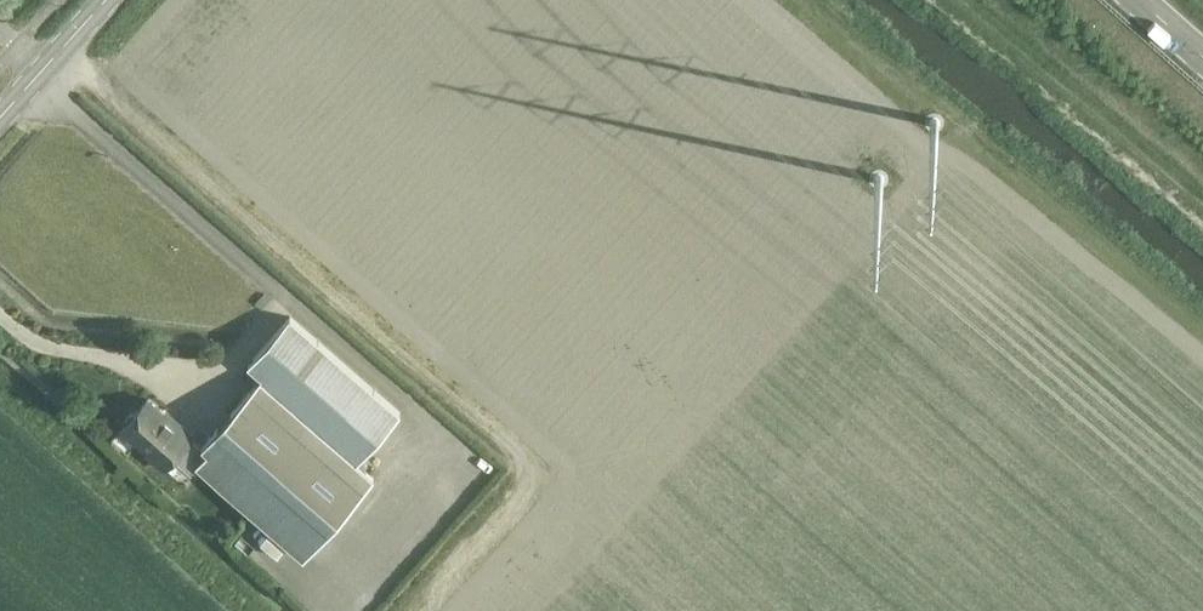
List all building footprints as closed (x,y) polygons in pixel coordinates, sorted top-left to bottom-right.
[(177,422),(150,399),(138,412),(133,413),(127,420),(127,425),(124,428),(151,452),(149,453),(166,469),(176,458),(192,472),(198,465),(305,559),(376,479),(358,464),(402,414),(293,318),(248,369),(261,381),(203,447),(193,438),(196,436),(178,421),(177,422)]
